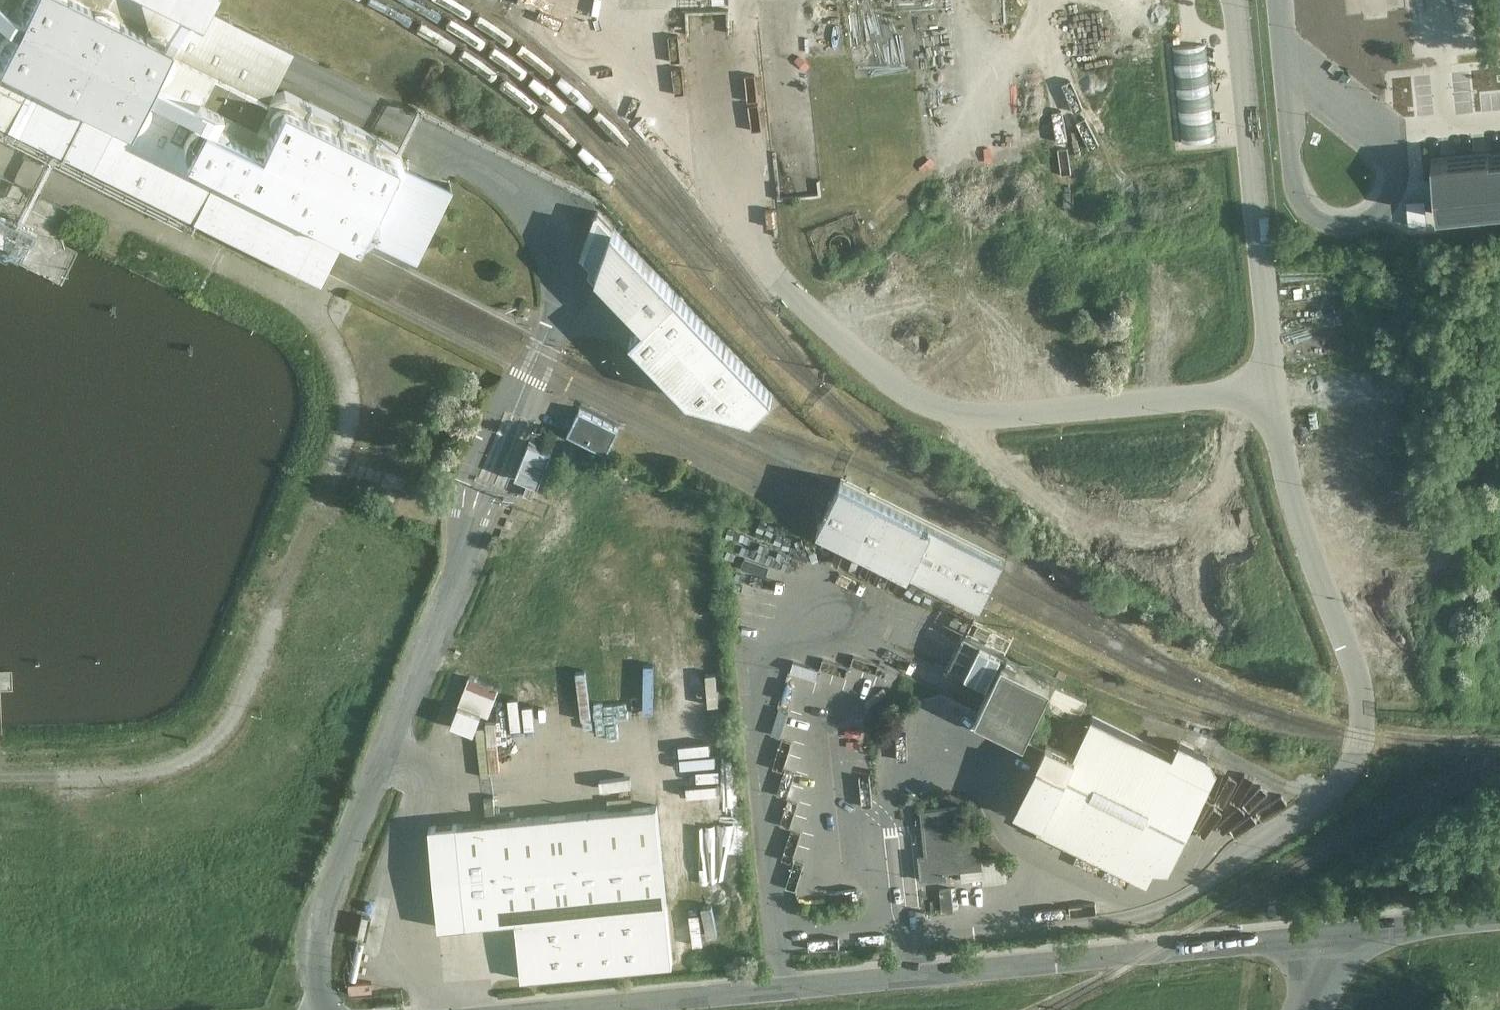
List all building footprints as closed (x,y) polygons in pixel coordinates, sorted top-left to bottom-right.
[(323,281),(331,265),(340,247),(347,234),(364,242),(366,237),(417,263),(457,183),(276,93),(294,56),(206,12),(212,0),(0,0),(0,122),(323,281)] [(1432,162),(1437,215),(1499,209),(1499,157),(1490,158),(1490,156),(1432,162)] [(639,336),(698,395),(760,411),(778,394),(605,211),(587,256),(651,326),(639,336)] [(0,216),(0,248),(24,260),(36,234),(0,216)] [(624,428),(584,408),(571,433),(611,452),(624,428)] [(532,440),(520,473),(535,479),(530,492),(539,494),(556,447),(532,440)] [(1012,560),(848,477),(838,497),(828,515),(824,525),(989,605),(993,598),(1002,580),(1012,560)] [(452,721),(485,734),(507,674),(507,696),(558,697),(558,682),(508,681),(513,668),(513,664),(500,659),(508,639),(486,631),(478,631),(468,657),(468,677),(452,721)] [(1002,652),(981,641),(965,673),(986,683),(1002,652)] [(640,698),(668,695),(663,648),(635,652),(638,671),(628,672),(630,687),(639,686),(640,698)] [(1053,682),(1005,658),(978,711),(1026,736),(1053,682)] [(790,681),(778,734),(785,736),(783,746),(771,743),(767,760),(791,766),(798,740),(789,738),(802,683),(790,681)] [(1020,806),(1047,820),(1044,826),(1158,880),(1164,867),(1179,868),(1226,767),(1220,756),(1189,741),(1183,753),(1098,715),(1081,751),(1055,739),(1020,806)] [(784,767),(775,793),(792,798),(800,773),(784,767)] [(963,804),(924,807),(929,852),(922,853),(924,879),(951,877),(951,870),(965,869),(966,880),(987,877),(987,882),(1010,880),(1008,857),(986,859),(985,836),(966,837),(963,804)] [(658,805),(430,827),(440,927),(517,920),(522,979),(673,964),(658,805)] [(956,886),(944,887),(946,910),(958,909),(956,886)]
